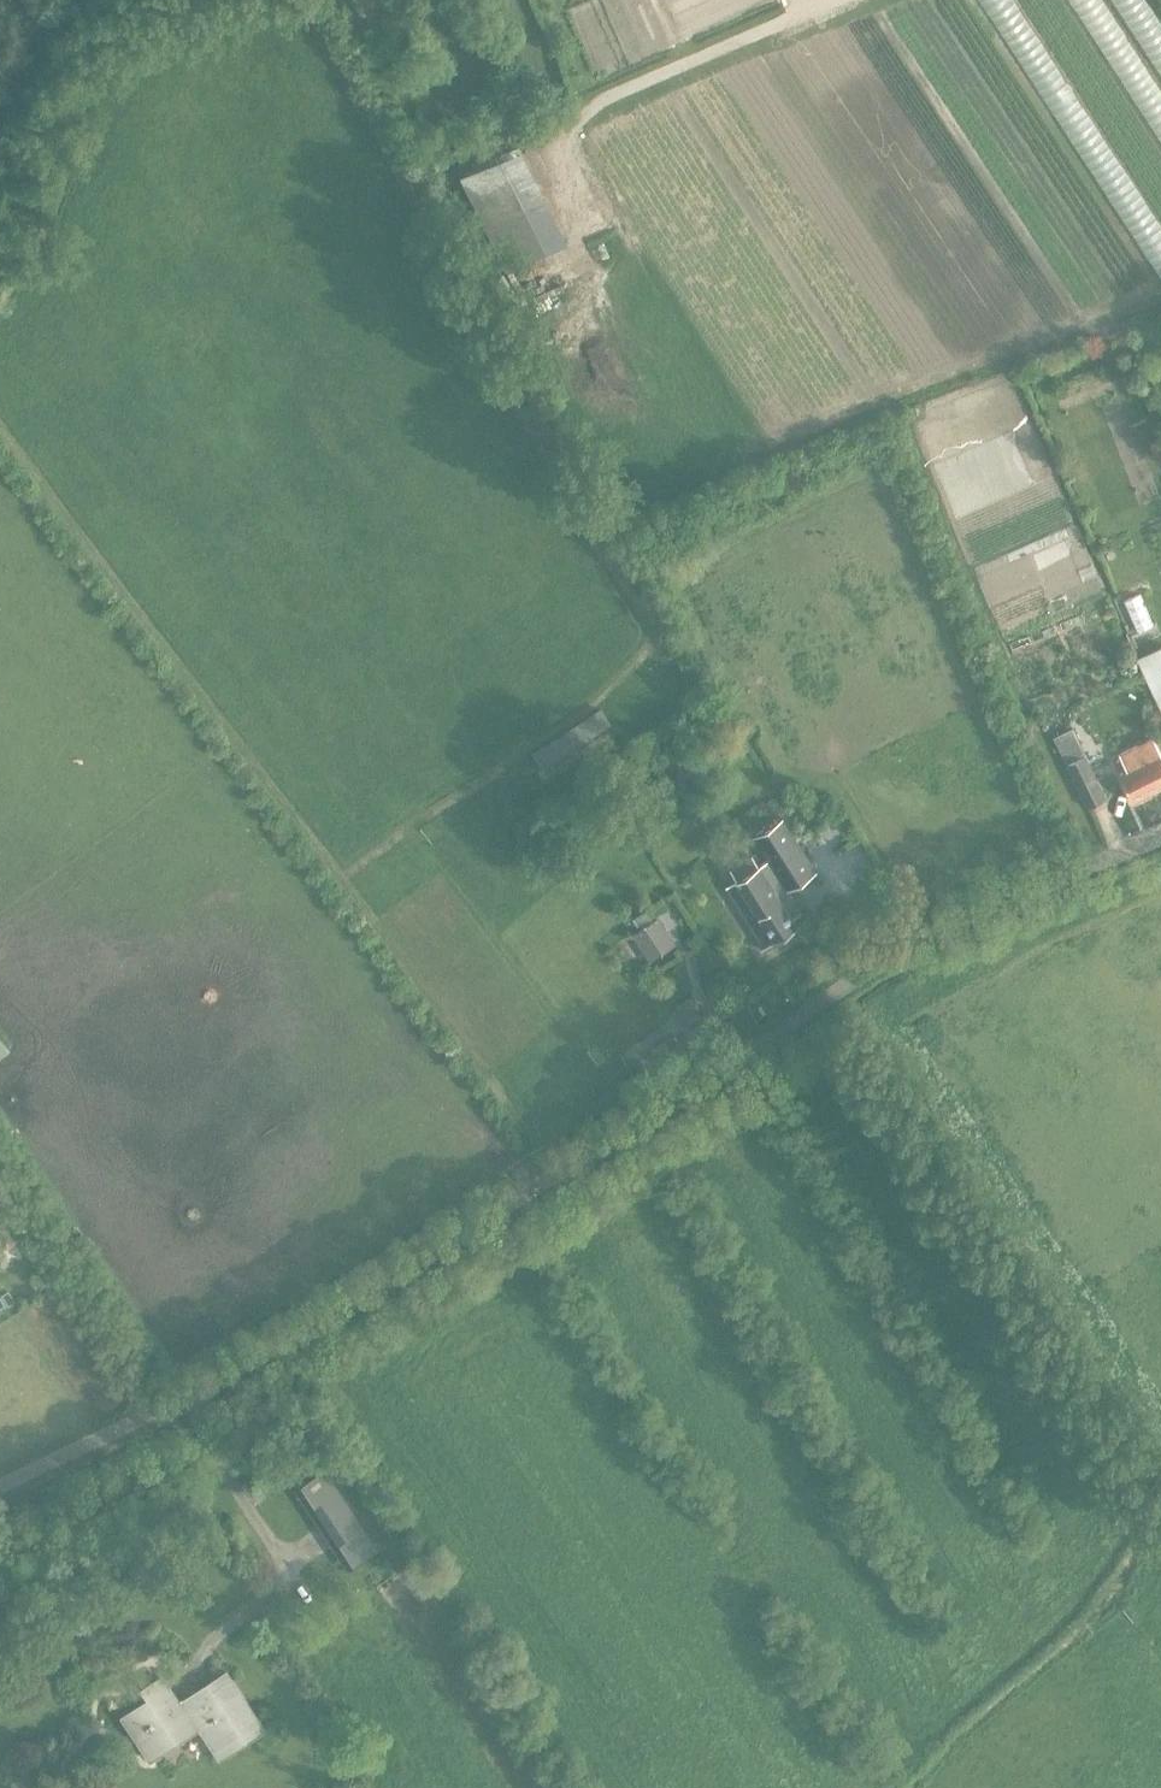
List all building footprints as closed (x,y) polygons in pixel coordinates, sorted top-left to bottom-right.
[(1160,708),(1160,644),(1136,655),(1160,708)] [(600,708),(572,726),(581,741),(610,722),(600,708)] [(1053,735),(1067,762),(1088,805),(1106,796),(1072,726),(1053,735)] [(1119,772),(1133,799),(1160,785),(1160,753),(1160,752),(1153,736),(1119,752),(1127,768),(1119,772)] [(737,880),(727,886),(765,946),(799,925),(793,916),(802,910),(788,888),(816,870),(782,816),(753,834),(768,858),(759,864),(752,854),(729,868),(737,880)] [(673,943),(656,917),(657,917),(656,916),(654,917),(648,908),(636,915),(642,925),(635,930),(638,929),(654,954),(651,956),(652,957),(674,943),(673,942),(673,943)] [(10,1043),(0,1032),(0,1052),(10,1043)] [(325,1467),(301,1483),(354,1564),(379,1548),(325,1467)] [(141,1688),(148,1698),(123,1715),(151,1757),(200,1725),(212,1742),(237,1726),(242,1733),(260,1721),(226,1670),(179,1701),(162,1675),(141,1688)]
